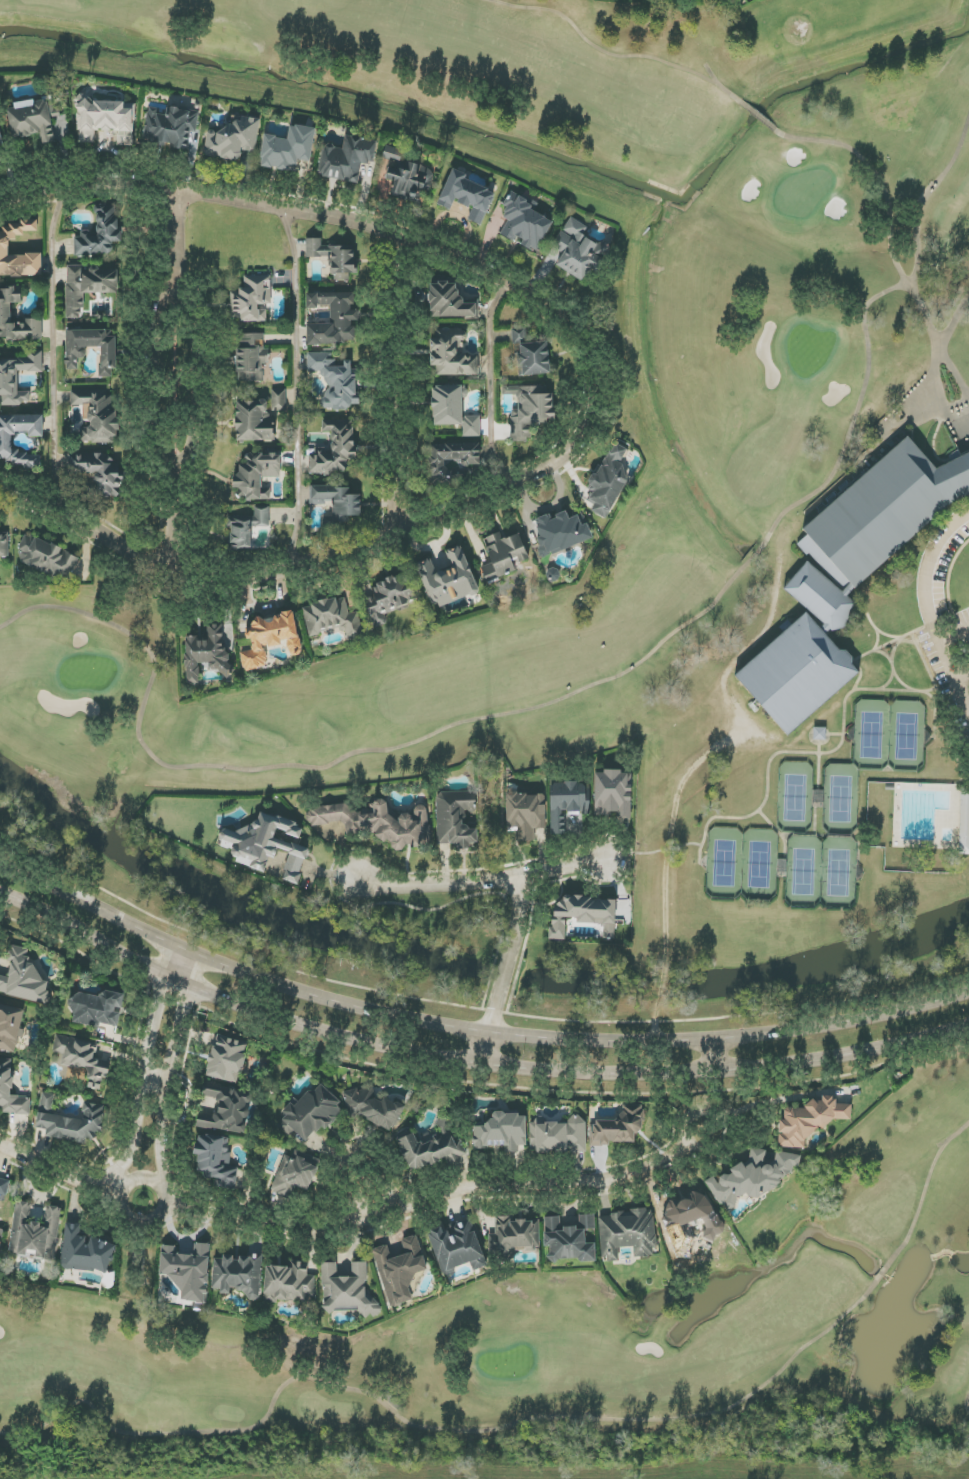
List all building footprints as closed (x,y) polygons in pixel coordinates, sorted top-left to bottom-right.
[(41,144),(66,140),(61,109),(54,110),(52,99),(7,106),(13,138),(39,134),(41,144)] [(135,145),(134,102),(91,103),(91,100),(78,100),(79,143),(95,143),(95,131),(117,131),(118,146),(135,145)] [(143,141),(193,148),(198,112),(167,108),(167,111),(148,108),(143,141)] [(260,119),(242,116),(240,129),(209,124),(204,156),(240,161),(242,150),(256,152),(260,119)] [(316,128),(290,125),(288,138),(264,135),(260,166),(296,171),(298,160),(311,162),(316,128)] [(378,141),(345,136),(344,148),(324,145),(319,177),(359,183),(361,163),(374,164),(378,141)] [(419,203),(422,190),(430,192),(435,168),(403,162),(405,150),(385,146),(382,162),(390,164),(387,179),(396,181),(392,198),(419,203)] [(482,226),(495,192),(466,180),(468,175),(452,168),(438,202),(452,207),(454,201),(472,208),(468,220),(482,226)] [(552,220),(533,211),(537,202),(511,191),(504,206),(507,207),(501,217),(507,220),(501,233),(523,244),(523,246),(537,253),(552,220)] [(76,257),(114,253),(113,244),(122,243),(118,204),(95,207),(98,231),(73,234),(76,257)] [(552,248),(556,250),(549,260),(586,283),(606,249),(583,235),(588,227),(570,217),(552,248)] [(41,254),(10,255),(9,240),(17,240),(17,233),(38,232),(38,219),(9,219),(9,230),(0,230),(0,277),(42,276),(41,254)] [(355,246),(322,247),(321,238),(306,239),(306,258),(332,257),(333,281),(350,280),(350,274),(356,274),(355,246)] [(67,319),(83,319),(83,293),(119,293),(118,268),(67,268),(67,319)] [(269,275),(244,276),(245,291),(231,291),(232,322),(270,320),(269,275)] [(431,318),(478,317),(478,301),(460,301),(459,282),(430,283),(431,318)] [(42,321),(12,321),(11,303),(20,303),(20,289),(0,289),(0,339),(42,339),(42,321)] [(308,344),(355,343),(354,321),(359,321),(359,309),(354,309),(353,293),(306,294),(307,308),(330,307),(331,324),(307,324),(308,344)] [(478,356),(460,356),(460,340),(467,340),(466,329),(432,330),(432,366),(436,366),(436,376),(479,375),(478,356)] [(517,376),(550,374),(548,342),(539,342),(538,329),(514,331),(517,376)] [(100,348),(100,378),(116,378),(115,338),(106,338),(106,330),(66,330),(66,370),(78,370),(78,358),(86,358),(86,348),(100,348)] [(263,382),(263,364),(265,364),(265,334),(238,334),(237,382),(263,382)] [(43,352),(28,352),(28,360),(0,360),(0,405),(31,405),(31,392),(18,392),(18,372),(42,372),(43,352)] [(358,405),(358,373),(352,373),(352,361),(344,361),(344,367),(334,367),(335,353),(308,353),(307,372),(324,372),(323,410),(350,410),(350,404),(358,405)] [(433,426),(462,425),(462,437),(481,437),(480,416),(463,416),(462,386),(432,387),(433,426)] [(511,442),(530,442),(530,424),(553,424),(553,387),(503,387),(503,395),(520,395),(520,417),(511,417),(511,442)] [(272,411),(286,411),(287,389),(273,389),(272,411)] [(114,392),(71,392),(71,407),(86,406),(86,426),(80,427),(80,443),(115,442),(114,392)] [(237,441),(272,440),(271,400),(236,401),(237,441)] [(0,416),(0,459),(7,459),(7,468),(41,468),(41,452),(12,452),(12,434),(29,434),(29,437),(43,437),(43,416),(0,416)] [(309,473),(348,474),(349,460),(354,460),(355,421),(323,420),(322,433),(327,433),(326,448),(316,448),(315,456),(310,456),(309,473)] [(968,490),(968,453),(935,468),(908,437),(803,528),(806,536),(798,543),(803,562),(784,595),(835,625),(818,626),(807,612),(735,675),(787,736),(861,672),(828,634),(843,628),(856,605),(848,596),(968,490)] [(628,450),(613,442),(588,489),(592,492),(585,506),(608,517),(631,472),(619,466),(628,450)] [(480,466),(480,444),(429,444),(429,486),(457,486),(457,466),(480,466)] [(281,477),(280,453),(241,454),(242,474),(234,474),(234,489),(241,488),(241,500),(271,500),(270,490),(262,490),(261,478),(281,477)] [(122,496),(123,476),(117,476),(117,454),(68,454),(68,473),(94,473),(94,496),(122,496)] [(361,517),(361,495),(350,495),(350,487),(311,486),(311,504),(333,505),(332,517),(324,517),(324,525),(349,525),(350,516),(361,517)] [(270,508),(253,509),(253,521),(231,521),(231,549),(251,548),(251,527),(270,527),(270,508)] [(593,539),(584,513),(569,519),(566,510),(535,521),(541,537),(535,539),(542,557),(593,539)] [(9,557),(9,533),(0,533),(0,557),(9,557)] [(520,534),(502,540),(499,533),(484,539),(493,564),(481,568),(486,582),(518,571),(517,566),(530,561),(520,534)] [(79,556),(27,534),(17,560),(69,582),(79,556)] [(432,609),(478,593),(463,546),(446,552),(452,568),(433,574),(429,559),(417,563),(432,609)] [(375,628),(388,624),(384,612),(413,604),(404,575),(372,585),(375,598),(367,600),(375,628)] [(308,635),(346,629),(348,639),(363,637),(359,613),(348,615),(345,598),(303,605),(308,635)] [(268,667),(265,647),(287,643),(289,656),(302,654),(294,611),(279,613),(279,617),(254,621),(255,627),(246,628),(248,639),(252,639),(253,650),(240,653),(243,671),(268,667)] [(186,636),(186,683),(200,683),(199,663),(209,663),(209,674),(231,673),(230,624),(208,625),(208,640),(195,640),(195,636),(186,636)] [(595,815),(617,815),(617,818),(631,818),(632,772),(595,771),(595,815)] [(550,784),(552,835),(567,835),(566,815),(591,814),(590,782),(550,784)] [(959,854),(968,854),(968,790),(961,790),(959,854)] [(507,828),(518,827),(519,842),(536,842),(535,830),(546,830),(545,793),(506,794),(507,828)] [(437,844),(457,844),(457,850),(470,850),(470,843),(477,843),(477,827),(466,827),(466,814),(475,814),(475,794),(437,794),(437,844)] [(311,808),(307,814),(309,826),(342,822),(345,824),(346,834),(369,832),(400,851),(403,850),(408,843),(414,847),(432,845),(428,809),(419,804),(413,814),(402,815),(398,821),(390,816),(389,799),(371,801),(367,809),(359,810),(355,816),(353,803),(311,808)] [(308,848),(274,839),(276,831),(300,837),(304,825),(259,813),(253,833),(225,826),(219,846),(233,850),(230,861),(266,871),(270,857),(276,859),(278,849),(290,852),(282,880),(298,885),(308,848)] [(616,899),(553,898),(552,940),(566,940),(566,917),(577,918),(577,923),(604,924),(603,938),(615,939),(616,899)] [(46,1004),(51,982),(38,979),(41,967),(27,963),(30,950),(9,945),(5,959),(12,961),(8,977),(0,975),(0,993),(46,1004)] [(124,999),(75,991),(70,1022),(99,1027),(100,1024),(120,1027),(124,999)] [(0,1005),(0,1050),(16,1053),(25,1010),(0,1005)] [(207,1076),(239,1084),(249,1042),(216,1035),(207,1076)] [(106,1090),(109,1061),(95,1060),(97,1042),(55,1038),(54,1053),(65,1054),(63,1065),(89,1068),(87,1089),(106,1090)] [(0,1059),(0,1114),(31,1113),(30,1096),(13,1096),(12,1059),(0,1059)] [(197,1127),(245,1135),(252,1091),(204,1084),(202,1096),(218,1098),(216,1115),(199,1112),(197,1127)] [(307,1142),(320,1126),(326,1131),(343,1113),(337,1107),(341,1102),(321,1084),(314,1092),(310,1089),(295,1107),(291,1103),(282,1113),(286,1116),(278,1125),(290,1136),(294,1131),(307,1142)] [(404,1105),(397,1102),(396,1103),(382,1097),(381,1092),(368,1087),(343,1093),(349,1120),(359,1118),(394,1131),(404,1105)] [(83,1120),(52,1114),(55,1095),(42,1093),(36,1128),(49,1130),(47,1137),(86,1144),(87,1138),(100,1140),(106,1106),(86,1103),(83,1120)] [(778,1147),(805,1148),(805,1136),(817,1137),(817,1121),(851,1123),(851,1105),(834,1104),(835,1097),(822,1096),(822,1101),(813,1100),(813,1108),(785,1107),(784,1120),(779,1120),(778,1147)] [(592,1146),(610,1147),(610,1142),(635,1143),(635,1131),(642,1132),(643,1106),(623,1105),(623,1121),(592,1120),(592,1146)] [(527,1146),(526,1114),(493,1114),(493,1124),(473,1124),(474,1148),(505,1147),(505,1153),(519,1152),(519,1146),(527,1146)] [(586,1152),(585,1117),(565,1117),(565,1124),(531,1124),(531,1153),(586,1152)] [(399,1140),(410,1172),(446,1159),(447,1163),(467,1156),(463,1142),(455,1145),(449,1129),(417,1140),(415,1134),(399,1140)] [(236,1190),(238,1168),(228,1167),(231,1138),(197,1135),(195,1155),(199,1156),(197,1175),(216,1177),(214,1188),(236,1190)] [(759,1199),(792,1173),(793,1166),(799,1167),(801,1155),(776,1152),(774,1166),(764,1165),(766,1150),(751,1148),(748,1166),(738,1164),(732,1170),(731,1176),(720,1174),(719,1183),(713,1176),(704,1183),(728,1212),(736,1206),(737,1201),(747,1193),(751,1198),(759,1199)] [(309,1191),(320,1160),(298,1151),(295,1160),(290,1158),(285,1174),(278,1172),(271,1190),(291,1197),(295,1186),(309,1191)] [(457,1158),(457,1170),(469,1169),(468,1158),(457,1158)] [(10,1182),(0,1179),(0,1195),(7,1196),(10,1182)] [(674,1253),(691,1248),(685,1225),(702,1221),(707,1239),(722,1235),(710,1190),(685,1197),(686,1200),(661,1207),(674,1253)] [(56,1261),(61,1208),(46,1206),(44,1224),(29,1222),(31,1203),(16,1201),(10,1256),(56,1261)] [(599,1214),(602,1261),(619,1260),(619,1248),(634,1247),(635,1258),(654,1256),(653,1247),(656,1247),(653,1210),(599,1214)] [(544,1218),(545,1247),(549,1246),(550,1260),(579,1260),(579,1262),(596,1262),(596,1244),(586,1244),(586,1232),(595,1231),(595,1215),(579,1215),(579,1227),(561,1227),(561,1217),(544,1218)] [(427,1233),(443,1274),(471,1264),(474,1272),(488,1266),(471,1219),(455,1225),(457,1231),(446,1235),(442,1227),(427,1233)] [(540,1219),(496,1219),(496,1234),(489,1234),(490,1258),(515,1258),(515,1250),(540,1250),(540,1219)] [(115,1242),(79,1238),(81,1224),(66,1222),(61,1268),(111,1274),(115,1242)] [(372,1250),(390,1307),(416,1299),(408,1276),(428,1270),(417,1235),(401,1240),(405,1254),(392,1258),(388,1245),(372,1250)] [(210,1244),(194,1243),(194,1255),(176,1255),(176,1246),(161,1246),(160,1277),(180,1278),(179,1302),(207,1303),(210,1244)] [(263,1258),(214,1255),(212,1288),(220,1289),(220,1294),(231,1295),(231,1290),(247,1291),(247,1300),(260,1300),(263,1258)] [(266,1266),(264,1299),(314,1301),(315,1276),(307,1275),(308,1263),(291,1262),(290,1267),(266,1266)] [(322,1263),(324,1314),(371,1313),(370,1262),(351,1263),(352,1277),(337,1278),(337,1263),(322,1263)]
